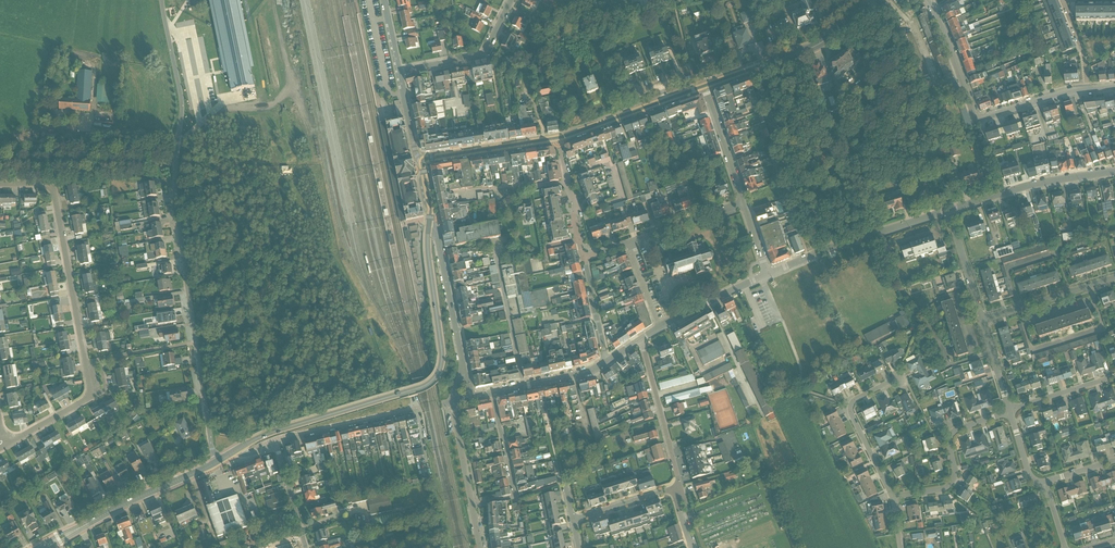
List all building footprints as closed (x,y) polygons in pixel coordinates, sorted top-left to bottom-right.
[(236,0),(212,0),(227,71),(231,92),(254,87),(236,0)] [(398,8),(403,7),(403,10),(411,9),(409,0),(396,0),(398,8)] [(521,6),(530,10),(531,6),(534,7),(537,1),(534,0),(524,0),(521,6)] [(546,0),(544,0),(542,4),(553,9),(554,8),(562,12),(564,9),(558,6),(546,0)] [(639,1),(642,0),(645,9),(658,6),(656,0),(639,0),(639,1)] [(792,18),(797,30),(805,28),(804,27),(809,25),(811,26),(815,24),(815,23),(816,22),(816,21),(816,18),(815,17),(813,16),(812,17),(810,12),(813,11),(812,10),(809,1),(808,1),(808,0),(807,0),(800,3),(804,13),(798,15),(795,15),(793,16),(792,18)] [(1046,10),(1058,5),(1056,0),(1051,0),(1043,3),(1046,10)] [(466,13),(480,19),(482,16),(488,19),(492,10),(483,6),(480,5),(476,13),(466,8),(464,12),(466,13)] [(939,9),(943,17),(953,13),(950,5),(939,9)] [(1046,10),(1048,17),(1061,12),(1058,5),(1046,10)] [(1074,22),(1083,22),(1083,7),(1074,7),(1074,22)] [(1083,22),(1092,22),(1092,7),(1083,7),(1083,22)] [(1092,22),(1101,22),(1101,7),(1092,7),(1092,22)] [(1101,22),(1110,22),(1110,7),(1101,7),(1101,22)] [(411,9),(403,10),(404,13),(399,14),(401,22),(411,20),(409,15),(412,14),(411,9)] [(926,39),(935,35),(924,10),(915,13),(926,39)] [(750,11),(740,15),(743,25),(753,21),(753,20),(757,19),(754,12),(751,14),(750,11)] [(1048,17),(1051,24),(1064,20),(1061,12),(1048,17)] [(480,19),(466,13),(465,16),(473,20),(471,24),(473,25),(471,30),(480,34),(484,26),(479,23),(480,19)] [(945,22),(955,18),(953,13),(943,17),(945,22)] [(514,18),(511,26),(520,30),(522,26),(524,27),(527,22),(520,19),(519,20),(514,18)] [(411,20),(401,22),(403,31),(415,28),(414,23),(411,23),(411,20)] [(945,23),(947,28),(957,25),(955,20),(945,23)] [(1051,24),(1054,32),(1067,27),(1064,20),(1051,24)] [(735,34),(732,35),(738,51),(742,49),(743,50),(748,48),(748,47),(752,46),(746,30),(744,31),(742,27),(734,30),(735,34)] [(1054,32),(1057,39),(1070,34),(1067,27),(1054,32)] [(443,32),(443,29),(436,30),(439,40),(434,41),(431,42),(431,45),(432,54),(442,52),(440,42),(445,41),(443,32)] [(949,33),(951,38),(961,35),(958,29),(949,33)] [(521,39),(527,42),(529,43),(531,40),(520,34),(518,37),(521,39)] [(693,37),(693,38),(700,58),(701,57),(702,58),(703,57),(703,56),(714,53),(714,52),(714,49),(712,48),(711,45),(709,40),(710,39),(709,35),(708,34),(701,36),(700,35),(693,37)] [(1057,39),(1060,46),(1072,41),(1070,34),(1057,39)] [(507,35),(501,47),(509,51),(511,46),(513,47),(517,40),(507,35)] [(953,44),(963,40),(961,35),(951,38),(953,44)] [(462,38),(452,39),(454,50),(464,48),(462,38)] [(417,39),(406,42),(407,50),(415,48),(415,44),(418,44),(417,39)] [(953,44),(956,50),(965,47),(963,40),(953,44)] [(1060,46),(1062,53),(1075,48),(1072,41),(1060,46)] [(652,50),(648,51),(653,67),(657,65),(665,63),(665,62),(669,61),(663,45),(660,47),(652,50)] [(958,55),(967,52),(965,47),(956,50),(958,55)] [(837,80),(859,62),(848,48),(826,67),(837,80)] [(958,55),(961,65),(971,62),(967,52),(958,55)] [(627,59),(622,60),(628,76),(632,75),(639,72),(643,70),(637,55),(634,56),(627,59)] [(508,58),(500,60),(502,69),(510,67),(508,58)] [(1041,67),(1047,64),(1044,59),(1038,61),(1041,67)] [(481,63),(480,63),(482,77),(486,76),(484,68),(491,67),(490,62),(490,61),(486,62),(481,63)] [(964,75),(974,71),(971,62),(961,65),(964,75)] [(482,77),(480,63),(474,64),(471,65),(473,76),(474,83),(483,81),(482,77)] [(816,87),(827,83),(821,63),(810,67),(816,87)] [(1108,64),(1101,65),(1103,72),(1110,70),(1108,64)] [(1070,83),(1078,83),(1077,65),(1069,65),(1070,83)] [(486,76),(482,77),(483,81),(493,79),(491,67),(484,68),(486,76)] [(474,83),(473,76),(470,77),(468,69),(463,70),(465,84),(468,83),(472,83),(472,85),(474,84),(474,83)] [(463,70),(454,72),(456,82),(457,86),(465,85),(465,84),(463,70)] [(59,110),(93,112),(96,72),(79,71),(77,99),(60,98),(59,110)] [(964,75),(966,80),(976,77),(974,71),(964,75)] [(450,72),(442,74),(445,88),(449,88),(448,82),(451,81),(450,72)] [(414,88),(430,85),(428,73),(420,74),(421,80),(417,80),(417,77),(406,79),(407,85),(413,84),(414,88)] [(442,74),(432,76),(432,77),(433,83),(435,93),(436,93),(445,91),(445,88),(442,74)] [(593,77),(581,82),(586,95),(598,91),(593,77)] [(968,85),(977,82),(976,77),(966,80),(968,85)] [(744,91),(750,88),(746,79),(740,81),(744,91)] [(744,91),(740,81),(734,84),(737,93),(744,91)] [(732,95),(737,93),(734,84),(728,86),(732,95)] [(99,85),(98,102),(107,102),(107,85),(99,85)] [(430,85),(414,88),(416,99),(432,95),(430,85)] [(551,86),(538,89),(540,97),(552,95),(551,86)] [(732,95),(728,86),(721,89),(724,98),(732,95)] [(725,105),(726,104),(724,98),(721,89),(712,92),(711,95),(715,108),(725,105)] [(1023,100),(1028,98),(1026,89),(1020,90),(1023,100)] [(1013,102),(1021,100),(1019,91),(1011,93),(1013,102)] [(1013,102),(1011,93),(1004,95),(1007,103),(1013,102)] [(492,94),(486,95),(488,107),(494,106),(492,94)] [(432,95),(416,99),(417,104),(426,103),(425,100),(433,98),(433,101),(436,101),(434,95),(432,95)] [(1000,105),(1007,103),(1004,95),(998,97),(1000,105)] [(695,110),(702,107),(699,97),(677,105),(681,115),(695,110)] [(544,98),(537,100),(541,113),(545,116),(548,134),(558,132),(557,124),(556,124),(555,124),(554,117),(553,117),(552,111),(546,112),(546,109),(547,109),(548,108),(547,104),(545,104),(544,98)] [(993,108),(999,106),(997,98),(990,99),(993,108)] [(451,99),(442,101),(444,113),(457,111),(456,106),(455,100),(455,99),(451,99)] [(1088,115),(1097,112),(1092,99),(1083,103),(1088,115)] [(984,111),(990,108),(986,100),(981,102),(984,111)] [(1114,109),(1114,106),(1114,100),(1103,102),(1105,111),(1114,109)] [(444,113),(442,101),(428,104),(428,107),(434,106),(437,118),(437,120),(439,120),(445,119),(444,113)] [(984,111),(981,102),(976,104),(979,113),(984,111)] [(1066,117),(1074,115),(1071,103),(1063,105),(1066,117)] [(114,106),(94,105),(94,120),(113,120),(114,106)] [(681,115),(677,105),(662,111),(666,120),(681,115)] [(719,120),(729,116),(725,105),(715,108),(719,120)] [(434,106),(428,107),(429,108),(429,109),(430,114),(431,119),(437,118),(434,106)] [(519,121),(522,138),(536,136),(534,124),(536,123),(536,119),(533,120),(532,112),(526,113),(525,107),(522,108),(521,107),(520,107),(520,108),(517,108),(519,121)] [(705,114),(703,107),(694,110),(697,117),(705,114)] [(1052,122),(1059,120),(1056,108),(1049,110),(1052,122)] [(1052,122),(1049,110),(1042,112),(1046,124),(1052,122)] [(650,125),(664,120),(660,111),(646,116),(650,125)] [(1025,133),(1040,128),(1036,113),(1021,117),(1025,133)] [(1000,126),(1005,123),(1001,115),(997,117),(1000,126)] [(719,120),(722,126),(731,123),(729,116),(719,120)] [(516,139),(514,124),(511,124),(509,117),(505,117),(506,123),(507,130),(508,130),(510,140),(516,139)] [(639,129),(647,126),(643,117),(636,119),(639,129)] [(402,119),(383,123),(394,172),(399,197),(404,221),(423,217),(413,170),(402,119)] [(631,132),(637,130),(633,120),(627,122),(631,132)] [(697,124),(699,131),(709,127),(706,120),(697,124)] [(1079,127),(1087,126),(1087,136),(1091,136),(1091,127),(1090,127),(1090,126),(1088,126),(1087,120),(1079,121),(1079,127)] [(522,138),(519,121),(513,122),(514,124),(516,139),(522,138)] [(1014,136),(1021,134),(1017,121),(1010,123),(1014,136)] [(485,144),(482,127),(481,122),(476,122),(478,133),(472,134),(474,146),(485,144)] [(631,132),(627,122),(620,125),(624,135),(631,132)] [(432,123),(416,127),(417,132),(427,130),(430,129),(429,126),(431,126),(431,125),(432,124),(432,123)] [(506,123),(500,124),(502,141),(509,140),(507,130),(506,123)] [(674,125),(677,132),(682,130),(679,123),(674,125)] [(723,131),(733,127),(731,123),(722,126),(723,131)] [(1014,136),(1010,123),(1003,125),(1007,138),(1014,136)] [(500,124),(490,125),(493,143),(502,141),(500,124)] [(490,125),(482,127),(485,144),(493,143),(490,125)] [(622,137),(617,126),(610,129),(614,140),(622,137)] [(701,137),(711,133),(709,127),(699,131),(701,137)] [(723,131),(725,137),(735,133),(733,127),(723,131)] [(994,142),(1002,140),(998,127),(991,129),(994,142)] [(1105,128),(1099,130),(1102,143),(1107,142),(1106,137),(1107,136),(1105,128)] [(610,142),(614,140),(610,129),(605,131),(610,142)] [(994,142),(991,129),(984,131),(988,144),(994,142)] [(441,135),(436,135),(437,140),(439,151),(450,149),(448,138),(447,130),(440,131),(441,135)] [(643,144),(648,142),(644,130),(638,132),(643,144)] [(610,142),(605,131),(600,133),(604,144),(610,142)] [(599,146),(604,144),(600,133),(594,135),(599,146)] [(701,137),(705,148),(715,144),(711,133),(701,137)] [(728,143),(737,140),(735,133),(725,137),(728,143)] [(450,149),(474,146),(472,134),(448,138),(450,149)] [(428,137),(419,139),(420,146),(421,150),(422,150),(422,151),(425,150),(425,152),(428,152),(428,153),(429,152),(439,151),(437,140),(436,135),(428,137)] [(599,146),(594,135),(588,138),(593,149),(599,146)] [(587,151),(593,149),(588,138),(582,140),(587,151)] [(1088,140),(1092,148),(1097,146),(1093,138),(1088,140)] [(587,151),(582,140),(576,143),(580,154),(587,151)] [(728,143),(730,150),(740,147),(737,140),(728,143)] [(573,157),(580,154),(576,143),(568,146),(573,157)] [(709,158),(719,155),(715,144),(705,148),(709,158)] [(631,145),(622,148),(627,164),(642,159),(639,149),(633,151),(631,145)] [(566,160),(573,157),(568,146),(561,149),(566,160)] [(546,158),(555,157),(553,147),(544,148),(546,158)] [(732,156),(742,153),(740,147),(730,150),(732,156)] [(546,158),(544,148),(533,150),(534,160),(546,158)] [(1106,160),(1112,158),(1109,149),(1103,152),(1106,160)] [(1051,170),(1057,169),(1054,151),(1049,152),(1051,170)] [(1086,167),(1092,164),(1086,151),(1080,153),(1086,167)] [(1099,162),(1105,159),(1101,151),(1095,154),(1099,162)] [(1076,171),(1082,170),(1080,161),(1078,161),(1077,152),(1073,153),(1076,171)] [(1068,171),(1074,171),(1072,161),(1070,162),(1069,153),(1066,153),(1068,171)] [(503,166),(512,164),(510,154),(501,155),(503,166)] [(1093,164),(1097,162),(1094,154),(1089,156),(1093,164)] [(503,166),(501,155),(485,158),(487,168),(503,166)] [(1038,176),(1048,174),(1044,157),(1034,160),(1035,166),(1038,176)] [(479,170),(487,168),(485,158),(477,159),(479,170)] [(479,170),(477,159),(467,161),(469,171),(479,170)] [(736,170),(746,167),(744,159),(734,163),(736,170)] [(461,173),(469,171),(467,161),(459,162),(461,173)] [(461,173),(459,162),(453,163),(454,169),(454,174),(461,173)] [(447,170),(454,169),(453,163),(432,166),(431,168),(432,173),(447,170)] [(1013,177),(1021,174),(1018,164),(1010,166),(1013,177)] [(545,167),(546,175),(560,173),(559,166),(545,167)] [(1004,179),(1013,177),(1010,166),(1001,168),(1004,179)] [(1029,179),(1038,176),(1035,166),(1026,168),(1029,179)] [(736,170),(738,177),(749,173),(746,167),(736,170)] [(434,180),(448,177),(447,170),(432,173),(434,180)] [(962,189),(979,183),(974,170),(957,177),(962,189)] [(547,183),(561,181),(560,173),(546,175),(547,183)] [(741,183),(751,180),(749,173),(738,177),(741,183)] [(436,194),(454,191),(457,190),(454,174),(450,175),(450,177),(448,177),(434,180),(436,194)] [(576,177),(579,184),(587,181),(585,174),(576,177)] [(741,183),(743,189),(753,185),(751,180),(741,183)] [(581,192),(590,189),(587,181),(579,184),(581,192)] [(718,199),(728,196),(723,181),(713,185),(716,192),(713,193),(714,197),(717,196),(718,199)] [(140,185),(141,192),(157,188),(156,182),(140,185)] [(654,197),(658,196),(658,194),(661,193),(658,182),(650,184),(654,197)] [(68,186),(70,195),(79,193),(77,184),(68,186)] [(745,196),(755,192),(753,185),(743,189),(745,196)] [(1104,203),(1114,201),(1112,187),(1102,188),(1104,203)] [(142,198),(158,195),(157,188),(141,192),(142,198)] [(913,209),(929,196),(923,188),(906,201),(913,209)] [(1087,199),(1097,197),(1095,188),(1085,189),(1087,199)] [(581,192),(584,199),(592,196),(590,189),(581,192)] [(541,201),(556,198),(554,190),(540,193),(541,201)] [(436,194),(438,203),(455,200),(454,191),(436,194)] [(1072,205),(1082,204),(1080,191),(1070,193),(1072,205)] [(1052,207),(1065,205),(1063,192),(1051,194),(1052,207)] [(72,204),(81,202),(79,193),(70,195),(72,204)] [(25,204),(37,204),(37,194),(25,194),(25,204)] [(646,204),(655,200),(653,194),(644,197),(646,204)] [(3,204),(16,204),(16,195),(3,196),(3,204)] [(884,217),(903,210),(897,195),(879,202),(884,217)] [(586,206),(595,203),(592,196),(584,199),(586,206)] [(1037,209),(1046,207),(1044,197),(1035,199),(1037,209)] [(543,208),(557,205),(556,198),(541,201),(543,208)] [(492,216),(501,215),(500,200),(492,201),(492,216)] [(681,211),(688,209),(686,200),(678,202),(681,211)] [(143,205),(144,212),(160,209),(159,202),(143,205)] [(681,211),(678,202),(670,204),(673,214),(681,211)] [(439,208),(440,213),(464,208),(464,203),(456,205),(439,208)] [(1022,220),(1033,217),(1029,204),(1018,207),(1022,220)] [(524,226),(535,224),(531,205),(521,207),(524,226)] [(543,208),(544,213),(558,210),(557,205),(543,208)] [(660,219),(668,216),(664,205),(656,208),(660,219)] [(749,212),(754,225),(774,218),(769,205),(749,212)] [(440,213),(442,225),(461,221),(467,220),(464,208),(440,213)] [(660,219),(656,208),(649,210),(653,221),(660,219)] [(145,218),(161,215),(160,209),(144,212),(145,218)] [(990,224),(1000,221),(997,209),(986,213),(990,224)] [(1007,222),(1016,219),(1013,209),(1003,212),(1007,222)] [(545,219),(560,216),(558,210),(544,213),(545,219)] [(639,225),(646,222),(643,212),(635,215),(639,225)] [(38,216),(40,224),(49,222),(47,214),(38,216)] [(73,216),(75,226),(86,224),(84,215),(73,216)] [(639,225),(635,215),(628,217),(631,227),(639,225)] [(545,219),(547,226),(561,223),(560,216),(545,219)] [(756,231),(776,224),(774,218),(754,225),(756,231)] [(618,232),(626,229),(622,219),(615,222),(618,232)] [(444,236),(456,234),(458,234),(456,226),(461,225),(461,221),(442,225),(444,236)] [(41,233),(51,231),(49,222),(40,224),(41,233)] [(147,225),(148,232),(164,229),(163,222),(147,225)] [(618,232),(615,222),(608,225),(611,235),(618,232)] [(969,236),(985,232),(983,222),(966,226),(969,236)] [(446,248),(500,237),(497,223),(459,231),(460,235),(457,235),(456,234),(444,236),(446,248)] [(550,242),(564,239),(561,223),(547,226),(550,242)] [(76,234),(87,233),(86,224),(75,226),(76,234)] [(756,231),(761,244),(780,237),(776,224),(756,231)] [(598,239),(606,237),(602,227),(595,229),(598,239)] [(149,239),(166,236),(164,229),(148,232),(149,239)] [(598,239),(595,229),(587,231),(590,242),(598,239)] [(795,254),(799,253),(792,233),(784,235),(786,241),(789,240),(795,254)] [(939,255),(948,252),(945,243),(936,245),(933,234),(900,245),(905,261),(938,251),(939,255)] [(1067,235),(1067,243),(1079,243),(1078,234),(1067,235)] [(996,236),(991,237),(994,251),(1000,249),(996,236)] [(764,254),(784,247),(780,237),(761,244),(764,254)] [(147,253),(165,251),(164,244),(156,245),(156,242),(145,243),(147,254),(147,253)] [(667,262),(665,263),(665,265),(666,270),(667,274),(670,273),(670,274),(670,273),(672,278),(678,276),(678,275),(694,270),(696,276),(705,273),(712,271),(709,261),(708,261),(711,260),(713,257),(712,253),(709,252),(706,253),(705,252),(702,242),(696,244),(687,247),(689,253),(671,259),(671,257),(670,257),(670,256),(669,256),(668,256),(667,256),(667,257),(666,257),(666,258),(667,262)] [(43,247),(45,255),(55,253),(53,245),(43,247)] [(78,247),(80,255),(89,253),(87,245),(78,247)] [(779,263),(789,260),(785,248),(775,252),(779,263)] [(1088,248),(1080,250),(1081,252),(1074,254),(1075,257),(1085,254),(1086,257),(1090,256),(1088,248)] [(165,251),(147,253),(148,260),(166,258),(165,251)] [(561,262),(578,258),(576,251),(559,254),(561,262)] [(614,259),(624,256),(623,251),(613,255),(614,259)] [(779,263),(775,252),(765,255),(770,267),(779,263)] [(47,263),(56,261),(55,253),(45,255),(47,263)] [(81,264),(90,262),(89,253),(80,255),(81,264)] [(614,259),(617,266),(627,262),(624,256),(614,259)] [(1106,269),(1113,266),(1110,257),(1102,259),(1106,269)] [(562,269),(563,268),(579,265),(578,258),(561,262),(562,269)] [(1106,269),(1102,259),(1096,261),(1099,271),(1106,269)] [(1093,273),(1099,271),(1096,261),(1090,263),(1093,273)] [(524,262),(501,267),(508,298),(518,296),(522,317),(535,315),(534,310),(549,307),(546,289),(530,292),(524,262)] [(619,272),(629,269),(627,262),(617,266),(619,272)] [(1093,273),(1090,263),(1083,266),(1086,275),(1093,273)] [(160,275),(175,273),(173,264),(159,267),(160,275)] [(450,267),(451,274),(462,272),(461,265),(450,267)] [(569,285),(583,282),(579,265),(563,268),(565,275),(566,276),(567,275),(568,281),(563,282),(564,286),(569,285)] [(1080,277),(1086,275),(1083,266),(1077,268),(1080,277)] [(982,278),(992,275),(990,268),(980,271),(982,278)] [(1080,277),(1077,268),(1070,270),(1073,280),(1080,277)] [(604,281),(602,269),(595,271),(598,282),(604,281)] [(1061,281),(1058,271),(1051,274),(1054,284),(1061,281)] [(47,274),(48,283),(58,282),(56,272),(47,274)] [(84,275),(86,284),(94,283),(92,274),(84,275)] [(944,277),(946,284),(955,281),(953,274),(944,277)] [(1047,286),(1054,284),(1051,274),(1044,276),(1047,286)] [(982,278),(984,284),(994,281),(992,275),(982,278)] [(627,290),(636,287),(634,279),(632,276),(623,279),(627,290)] [(1047,286),(1044,276),(1038,278),(1041,288),(1047,286)] [(1034,290),(1041,288),(1038,278),(1031,280),(1034,290)] [(160,291),(172,289),(170,279),(159,281),(160,291)] [(1034,290),(1031,280),(1025,282),(1028,292),(1034,290)] [(948,290),(958,287),(955,281),(946,284),(948,290)] [(986,290),(995,288),(994,281),(984,284),(986,290)] [(50,293),(59,291),(58,282),(48,283),(50,293)] [(454,291),(465,289),(464,282),(453,284),(454,291)] [(575,294),(585,292),(583,282),(569,285),(569,289),(573,288),(573,291),(574,291),(575,294)] [(1021,294),(1028,292),(1025,282),(1018,284),(1021,294)] [(87,293),(96,292),(94,283),(86,284),(87,293)] [(627,290),(630,297),(639,294),(636,287),(627,290)] [(986,290),(987,296),(997,294),(995,288),(986,290)] [(455,298),(466,296),(465,289),(454,291),(455,298)] [(145,302),(144,290),(135,291),(137,303),(145,302)] [(127,298),(125,291),(111,293),(113,301),(127,298)] [(1114,300),(1112,291),(1106,293),(1109,302),(1114,300)] [(570,302),(572,302),(586,299),(585,292),(575,294),(569,296),(570,302)] [(598,302),(610,297),(608,292),(596,297),(598,302)] [(1109,302),(1106,293),(1099,295),(1102,304),(1109,302)] [(632,304),(642,301),(639,294),(630,297),(632,304)] [(989,303),(999,300),(997,294),(987,296),(989,303)] [(158,308),(174,306),(173,296),(157,298),(158,308)] [(455,298),(457,306),(467,304),(466,296),(455,298)] [(725,311),(734,307),(729,297),(720,301),(725,311)] [(578,309),(588,307),(586,299),(572,302),(574,309),(578,309)] [(940,303),(943,312),(953,309),(950,300),(940,303)] [(647,315),(642,301),(632,304),(639,319),(647,315)] [(89,305),(91,314),(99,312),(97,303),(89,305)] [(458,314),(469,312),(467,304),(457,306),(458,314)] [(40,315),(37,315),(35,305),(31,305),(34,320),(41,318),(40,315)] [(52,307),(53,314),(64,312),(62,305),(52,307)] [(590,318),(588,307),(578,309),(570,311),(572,322),(590,318)] [(558,308),(536,313),(541,337),(552,335),(550,322),(560,320),(558,308)] [(629,312),(633,311),(632,308),(623,310),(625,321),(630,320),(629,312)] [(708,321),(713,317),(708,308),(702,312),(708,321)] [(718,323),(726,319),(720,308),(712,312),(718,323)] [(946,321),(956,317),(953,309),(943,312),(946,321)] [(1080,323),(1089,320),(1085,309),(1076,312),(1080,323)] [(54,323),(65,321),(64,312),(53,314),(54,323)] [(92,323),(101,321),(99,312),(91,314),(92,323)] [(174,312),(155,314),(156,324),(175,321),(174,312)] [(458,314),(459,321),(470,319),(469,312),(458,314)] [(708,321),(702,312),(695,316),(701,325),(708,321)] [(1080,323),(1076,312),(1068,315),(1071,326),(1080,323)] [(895,332),(912,323),(907,314),(863,336),(867,344),(894,330),(895,332)] [(643,329),(650,324),(647,315),(639,319),(637,320),(643,329)] [(1063,329),(1071,326),(1068,315),(1059,318),(1063,329)] [(694,329),(701,325),(695,316),(688,320),(694,329)] [(946,321),(948,328),(958,325),(956,317),(946,321)] [(1063,329),(1059,318),(1051,321),(1054,332),(1063,329)] [(461,329),(471,327),(470,319),(459,321),(461,329)] [(522,319),(512,321),(521,360),(522,364),(531,362),(522,319)] [(725,323),(728,327),(735,323),(732,319),(725,323)] [(635,334),(643,329),(637,320),(630,326),(635,334)] [(694,329),(688,320),(682,324),(687,333),(694,329)] [(1046,334),(1054,332),(1051,321),(1042,324),(1046,334)] [(680,337),(687,333),(682,324),(675,328),(680,337)] [(1046,334),(1042,324),(1033,327),(1037,337),(1046,334)] [(951,338),(961,334),(958,325),(948,328),(951,338)] [(139,332),(143,332),(144,338),(153,337),(152,326),(139,327),(139,332)] [(586,341),(593,339),(590,326),(583,327),(586,341)] [(635,334),(630,326),(622,331),(628,339),(635,334)] [(998,337),(1007,334),(1005,327),(995,331),(998,337)] [(160,342),(179,339),(178,328),(158,330),(160,342)] [(680,337),(675,328),(669,331),(675,340),(680,337)] [(463,339),(473,337),(471,330),(461,332),(463,339)] [(58,333),(60,343),(69,341),(67,331),(58,333)] [(619,345),(628,339),(622,331),(613,337),(619,345)] [(96,334),(98,343),(108,341),(106,332),(96,334)] [(725,336),(765,416),(773,413),(733,332),(725,336)] [(951,338),(954,346),(964,343),(961,334),(951,338)] [(998,337),(1000,343),(1009,340),(1007,334),(998,337)] [(0,350),(10,348),(8,337),(0,339),(0,349),(0,350)] [(619,345),(613,337),(608,341),(613,349),(619,345)] [(1002,349),(1011,346),(1009,340),(1000,343),(1002,349)] [(61,352),(71,350),(69,341),(60,343),(61,352)] [(100,352),(109,350),(108,341),(98,343),(100,352)] [(725,355),(718,341),(696,352),(704,366),(725,355)] [(957,356),(967,353),(964,343),(954,346),(957,356)] [(659,358),(672,353),(669,345),(656,349),(659,358)] [(1002,349),(1004,355),(1013,352),(1011,346),(1002,349)] [(2,360),(11,359),(10,348),(0,350),(2,360)] [(1036,356),(1038,363),(1050,360),(1050,361),(1059,359),(1057,355),(1062,354),(1061,349),(1036,356)] [(632,360),(637,355),(632,350),(627,355),(632,360)] [(887,365),(900,358),(896,350),(883,356),(887,365)] [(592,362),(598,358),(594,351),(588,354),(592,362)] [(175,365),(181,365),(181,359),(175,359),(174,352),(159,354),(161,371),(176,369),(175,365)] [(586,364),(582,357),(583,352),(575,353),(575,357),(578,367),(586,364)] [(1006,362),(1015,359),(1013,352),(1004,355),(1006,362)] [(1092,371),(1103,368),(1099,353),(1090,356),(1092,362),(1089,363),(1092,371)] [(592,362),(588,354),(582,357),(586,364),(592,362)] [(917,368),(918,372),(925,368),(919,356),(906,362),(910,371),(917,368)] [(571,369),(578,367),(575,357),(569,359),(571,369)] [(62,359),(64,369),(74,367),(72,358),(62,359)] [(621,370),(627,366),(620,358),(615,363),(621,370)] [(1092,371),(1089,363),(1087,364),(1085,358),(1075,361),(1080,375),(1092,371)] [(563,371),(569,370),(567,359),(560,361),(563,371)] [(971,363),(973,370),(982,367),(980,360),(971,363)] [(563,371),(560,361),(553,362),(555,373),(563,371)] [(875,374),(883,370),(878,361),(870,365),(875,374)] [(546,375),(555,373),(553,362),(543,365),(546,375)] [(707,376),(710,383),(728,376),(731,382),(740,378),(733,364),(707,376)] [(3,367),(5,378),(14,376),(13,365),(3,367)] [(546,375),(543,365),(537,366),(539,377),(546,375)] [(1060,380),(1071,377),(1068,365),(1057,369),(1060,380)] [(525,380),(539,377),(537,366),(532,367),(523,369),(525,380)] [(66,377),(75,375),(74,367),(64,369),(66,377)] [(975,376),(984,374),(982,367),(973,370),(975,376)] [(117,369),(118,378),(129,377),(128,368),(117,369)] [(605,380),(612,376),(606,368),(600,372),(605,380)] [(861,381),(868,378),(864,368),(856,372),(861,381)] [(918,387),(934,379),(932,374),(928,375),(925,368),(918,372),(920,375),(914,378),(918,387)] [(1060,380),(1057,369),(1045,373),(1049,384),(1060,380)] [(470,378),(480,376),(479,370),(469,372),(470,378)] [(691,374),(658,383),(660,390),(694,380),(691,374)] [(498,384),(506,383),(504,375),(496,377),(498,384)] [(7,388),(16,387),(14,376),(5,378),(7,388)] [(950,379),(952,385),(966,382),(965,376),(950,379)] [(120,388),(130,387),(129,377),(118,378),(120,388)] [(498,384),(496,377),(487,379),(489,386),(498,384)] [(587,388),(594,386),(592,377),(585,379),(587,388)] [(846,389),(854,385),(850,377),(841,381),(846,389)] [(707,378),(700,381),(703,386),(710,383),(707,378)] [(1032,390),(1041,387),(1038,378),(1029,381),(1032,390)] [(481,388),(489,386),(487,379),(480,380),(481,388)] [(587,388),(585,379),(577,381),(579,389),(587,388)] [(601,402),(609,400),(608,395),(613,393),(612,387),(610,388),(609,383),(602,385),(600,379),(596,380),(601,402)] [(481,388),(480,380),(471,382),(473,389),(481,388)] [(568,397),(575,396),(571,381),(565,383),(568,397)] [(66,382),(58,387),(63,395),(71,390),(66,382)] [(568,397),(565,383),(555,385),(559,399),(568,397)] [(1017,394),(1026,392),(1023,383),(1015,386),(1017,394)] [(832,396),(840,392),(836,384),(828,388),(832,396)] [(548,395),(555,393),(553,385),(546,387),(548,395)] [(51,392),(56,400),(63,395),(58,387),(51,392)] [(1114,403),(1114,395),(1112,387),(1103,390),(1105,397),(1103,398),(1105,406),(1114,403)] [(536,398),(542,396),(540,388),(534,390),(536,398)] [(665,404),(699,395),(697,388),(663,398),(665,404)] [(981,409),(993,404),(988,389),(978,392),(981,400),(978,401),(981,409)] [(173,402),(190,399),(188,390),(171,392),(173,402)] [(519,402),(525,401),(523,392),(517,394),(519,402)] [(636,401),(647,398),(646,392),(635,395),(636,401)] [(1105,406),(1103,398),(1100,399),(1098,392),(1088,395),(1093,409),(1105,406)] [(9,409),(19,407),(17,393),(7,395),(9,409)] [(905,413),(915,408),(907,393),(898,398),(905,413)] [(981,409),(978,401),(976,402),(973,394),(964,397),(969,413),(981,409)] [(876,400),(884,414),(896,408),(891,400),(888,402),(885,395),(876,400)] [(1077,415),(1087,412),(1082,396),(1068,400),(1071,409),(1075,408),(1077,415)] [(496,407),(504,406),(502,397),(495,399),(494,400),(496,407)] [(484,410),(491,408),(489,399),(482,401),(484,410)] [(106,414),(115,408),(110,400),(101,406),(106,414)] [(484,410),(482,401),(474,402),(476,411),(484,410)] [(1059,413),(1067,410),(1064,401),(1056,404),(1059,413)] [(36,407),(40,414),(48,410),(44,402),(36,407)] [(863,416),(876,410),(872,402),(859,408),(863,416)] [(949,419),(958,416),(953,402),(941,406),(943,413),(947,412),(949,419)] [(674,416),(683,414),(680,403),(671,405),(674,416)] [(640,412),(650,410),(648,404),(638,407),(640,412)] [(106,414),(101,406),(93,411),(98,419),(106,414)] [(474,416),(472,406),(463,408),(465,418),(474,416)] [(943,413),(941,406),(928,410),(934,425),(942,422),(940,415),(943,413)] [(1044,419),(1053,416),(1050,407),(1041,409),(1044,419)] [(606,442),(598,409),(592,411),(600,443),(606,442)] [(824,415),(830,427),(840,422),(834,410),(824,415)] [(643,421),(652,418),(650,412),(641,414),(643,421)] [(15,425),(27,423),(26,414),(13,416),(15,425)] [(684,433),(697,430),(692,415),(680,418),(684,433)] [(80,428),(88,424),(83,416),(75,421),(80,428)] [(410,417),(413,435),(422,433),(418,416),(410,417)] [(405,429),(411,428),(408,417),(403,419),(405,429)] [(1025,428),(1034,425),(1031,417),(1022,419),(1025,428)] [(175,424),(185,440),(195,434),(185,418),(175,424)] [(399,430),(405,429),(403,419),(396,420),(399,430)] [(80,428),(75,421),(67,426),(72,433),(80,428)] [(93,422),(94,430),(98,429),(98,426),(101,425),(101,422),(97,423),(97,421),(93,422)] [(390,432),(388,422),(382,423),(384,434),(390,432)] [(836,439),(846,434),(840,422),(830,427),(836,439)] [(379,435),(384,434),(382,423),(376,425),(379,435)] [(997,445),(1007,442),(1002,426),(992,429),(997,445)] [(351,440),(358,438),(356,429),(349,430),(351,440)] [(873,436),(879,447),(886,444),(885,441),(892,437),(888,429),(873,436)] [(351,440),(349,430),(343,432),(345,441),(351,440)] [(648,439),(656,437),(655,430),(646,433),(648,439)] [(55,443),(62,439),(57,431),(50,436),(55,443)] [(977,454),(989,450),(983,432),(971,435),(977,454)] [(1030,447),(1040,445),(1036,433),(1027,436),(1030,447)] [(328,445),(335,444),(332,434),(326,435),(328,445)] [(617,446),(634,441),(633,438),(630,439),(629,434),(615,438),(617,446)] [(328,445),(326,435),(318,437),(320,447),(328,445)] [(977,454),(971,435),(959,439),(965,457),(977,454)] [(55,443),(50,436),(42,440),(47,448),(55,443)] [(307,449),(320,447),(318,437),(305,440),(307,449)] [(928,451),(937,448),(934,437),(924,440),(928,451)] [(1096,451),(1105,448),(1102,439),(1093,442),(1096,451)] [(840,445),(846,457),(857,451),(850,440),(840,445)] [(915,440),(909,442),(913,456),(919,454),(915,440)] [(288,456),(304,453),(301,441),(286,444),(288,456)] [(1077,459),(1089,456),(1084,441),(1073,444),(1077,459)] [(151,465),(161,460),(151,442),(141,448),(151,465)] [(490,452),(500,450),(498,442),(489,444),(490,452)] [(884,458),(899,451),(895,442),(887,446),(886,444),(879,447),(884,458)] [(722,445),(731,465),(736,462),(728,443),(722,445)] [(653,462),(663,459),(658,444),(648,446),(653,462)] [(1077,459),(1073,444),(1061,448),(1065,462),(1077,459)] [(682,449),(684,456),(695,453),(693,445),(682,449)] [(28,459),(36,454),(32,446),(23,451),(28,459)] [(97,457),(103,455),(104,457),(111,454),(108,447),(96,452),(97,457)] [(419,459),(429,456),(426,448),(416,451),(419,459)] [(510,460),(518,458),(517,449),(508,450),(510,460)] [(28,459),(23,451),(16,455),(21,463),(28,459)] [(851,468),(862,462),(857,451),(846,457),(851,468)] [(94,465),(87,452),(80,455),(87,468),(94,465)] [(686,463),(697,460),(695,453),(684,456),(686,463)] [(137,471),(145,466),(137,454),(129,459),(137,471)] [(270,468),(277,466),(274,456),(267,458),(270,468)] [(492,465),(503,463),(502,456),(491,458),(492,465)] [(632,458),(625,461),(627,468),(635,465),(632,458)] [(267,469),(264,459),(258,461),(261,471),(267,469)] [(616,471),(619,470),(618,467),(622,465),(620,459),(612,461),(616,471)] [(1000,475),(1016,471),(1013,461),(1008,463),(1007,459),(996,463),(1000,475)] [(686,463),(688,471),(699,468),(697,460),(686,463)] [(1037,471),(1046,468),(1043,460),(1035,463),(1037,471)] [(11,470),(6,461),(0,464),(0,470),(3,474),(11,470)] [(250,474),(261,471),(258,461),(247,465),(250,474)] [(934,472),(943,470),(941,461),(932,463),(934,472)] [(476,464),(480,484),(487,482),(483,463),(476,464)] [(122,481),(131,476),(125,465),(116,470),(122,481)] [(250,474),(247,465),(236,468),(239,478),(250,474)] [(895,478),(905,474),(901,465),(892,469),(895,478)] [(513,475),(524,473),(522,466),(512,468),(513,475)] [(690,477),(701,474),(699,468),(688,471),(690,477)] [(497,478),(506,476),(504,469),(495,471),(497,478)] [(107,487),(116,482),(110,470),(100,475),(107,487)] [(855,475),(860,486),(871,481),(865,470),(855,475)] [(634,487),(638,485),(635,476),(633,471),(628,473),(628,474),(625,475),(630,488),(634,487)] [(647,489),(655,487),(651,476),(649,471),(642,473),(642,474),(647,489)] [(1114,483),(1114,471),(1107,473),(1108,477),(1104,479),(1105,484),(1110,482),(1110,485),(1114,483)] [(740,480),(739,473),(733,474),(733,473),(729,474),(730,482),(740,480)] [(621,491),(630,488),(625,475),(625,474),(622,475),(617,477),(617,478),(621,491)] [(642,474),(635,476),(638,485),(639,491),(643,490),(643,491),(647,489),(642,474)] [(974,489),(979,482),(969,475),(965,482),(974,489)] [(94,497),(103,492),(94,476),(85,480),(94,497)] [(1105,484),(1104,479),(1100,480),(1099,476),(1089,479),(1092,489),(1101,487),(1101,485),(1105,484)] [(304,487),(313,485),(310,477),(302,479),(304,487)] [(260,479),(263,494),(269,492),(268,488),(277,486),(276,483),(266,485),(265,478),(260,479)] [(498,488),(508,486),(506,478),(497,480),(498,488)] [(614,478),(609,479),(613,493),(621,491),(617,478),(614,478)] [(1008,493),(1021,489),(1018,478),(1005,482),(1008,493)] [(236,495),(218,501),(210,479),(199,483),(218,536),(247,526),(236,495)] [(609,495),(613,493),(609,479),(606,480),(606,481),(600,482),(602,488),(605,496),(609,494),(609,495)] [(708,487),(706,481),(692,485),(694,491),(699,490),(699,493),(696,494),(698,499),(706,497),(703,489),(708,487)] [(866,498),(877,493),(871,481),(860,486),(866,498)] [(1077,495),(1087,492),(1084,481),(1075,483),(1075,486),(1071,487),(1074,495),(1077,494),(1077,495)] [(304,487),(306,494),(315,492),(313,485),(304,487)] [(500,496),(509,494),(507,487),(498,489),(500,496)] [(1074,495),(1071,487),(1067,488),(1067,487),(1057,490),(1061,502),(1071,500),(1070,496),(1074,495)] [(602,488),(594,491),(598,505),(605,503),(607,502),(605,496),(602,488)] [(966,501),(970,495),(961,488),(956,494),(966,501)] [(355,489),(348,492),(354,505),(364,501),(363,499),(360,500),(355,489)] [(591,507),(598,505),(594,491),(593,489),(590,490),(590,491),(585,493),(587,498),(589,505),(590,504),(591,507)] [(275,504),(285,502),(282,491),(272,494),(275,504)] [(308,502),(317,499),(315,492),(306,494),(308,502)] [(542,503),(555,500),(553,493),(551,493),(545,494),(545,495),(542,495),(542,499),(541,499),(542,503)] [(1022,508),(1037,504),(1035,495),(1019,499),(1022,508)] [(67,512),(75,508),(68,496),(56,503),(61,512),(65,509),(67,512)] [(557,509),(555,500),(542,503),(543,506),(544,506),(545,511),(557,509)] [(662,511),(659,500),(655,501),(651,502),(656,517),(663,515),(662,511)] [(944,510),(954,509),(952,500),(942,501),(944,510)] [(46,525),(57,518),(47,502),(43,505),(46,510),(39,514),(46,525)] [(648,503),(644,504),(646,510),(648,518),(653,517),(653,518),(656,517),(651,502),(648,503)] [(928,512),(938,511),(936,502),(927,503),(928,512)] [(487,512),(497,512),(496,503),(488,505),(487,512)] [(869,505),(872,518),(884,516),(881,503),(869,505)] [(158,524),(168,520),(161,504),(151,508),(158,524)] [(180,523),(198,515),(194,504),(175,512),(180,523)] [(908,521),(920,520),(917,505),(906,506),(908,521)] [(422,507),(415,508),(416,520),(424,518),(422,507)] [(314,519),(326,516),(324,509),(312,512),(314,519)] [(361,509),(344,514),(346,520),(362,515),(361,509)] [(549,519),(549,520),(559,518),(557,509),(545,511),(545,516),(546,520),(549,519)] [(139,524),(149,520),(144,510),(135,514),(139,524)] [(646,510),(638,513),(642,525),(647,524),(647,525),(650,524),(648,518),(646,510)] [(32,532),(38,529),(32,520),(35,518),(31,511),(20,517),(24,525),(27,523),(32,532)] [(403,513),(383,517),(385,525),(405,522),(403,513)] [(638,513),(631,515),(635,528),(635,529),(643,526),(642,525),(638,513)] [(630,529),(635,528),(631,515),(623,518),(628,531),(631,531),(630,529)] [(128,529),(134,526),(130,516),(124,519),(128,529)] [(874,531),(886,529),(884,516),(872,518),(874,531)] [(603,534),(611,532),(608,523),(606,517),(597,519),(603,534)] [(555,526),(560,525),(559,518),(549,520),(550,523),(547,524),(548,531),(555,529),(555,526)] [(623,518),(616,520),(619,533),(624,531),(624,532),(628,531),(623,518)] [(128,529),(124,519),(118,521),(121,531),(128,529)] [(597,519),(590,521),(594,532),(595,536),(599,534),(599,535),(603,534),(597,519)] [(1104,531),(1111,529),(1108,519),(1101,522),(1104,531)] [(620,533),(619,533),(616,520),(615,520),(611,522),(608,523),(611,532),(612,536),(620,533)] [(10,541),(22,534),(15,522),(3,528),(10,541)] [(203,522),(196,524),(201,537),(207,535),(203,522)] [(1104,531),(1101,522),(1093,524),(1096,534),(1104,531)] [(670,536),(681,533),(680,529),(679,529),(678,525),(667,529),(670,536)] [(1082,538),(1090,535),(1087,526),(1079,528),(1082,538)] [(1082,538),(1079,528),(1071,530),(1074,540),(1082,538)] [(319,542),(329,539),(326,529),(316,532),(319,542)] [(553,536),(553,541),(563,539),(561,531),(556,532),(555,529),(548,531),(549,537),(553,536)] [(106,533),(98,536),(101,547),(111,547),(106,533)] [(670,536),(673,544),(683,541),(682,537),(681,533),(670,536)] [(945,533),(932,534),(933,540),(937,539),(937,542),(945,541),(945,533)] [(489,536),(491,543),(501,541),(499,534),(489,536)] [(1022,536),(1011,540),(1014,547),(1016,547),(1017,547),(1027,547),(1022,536)] [(145,537),(139,539),(141,547),(148,547),(145,537)] [(290,539),(275,544),(276,547),(293,547),(290,539)] [(550,541),(551,547),(560,547),(565,547),(563,539),(553,541),(550,541)]
